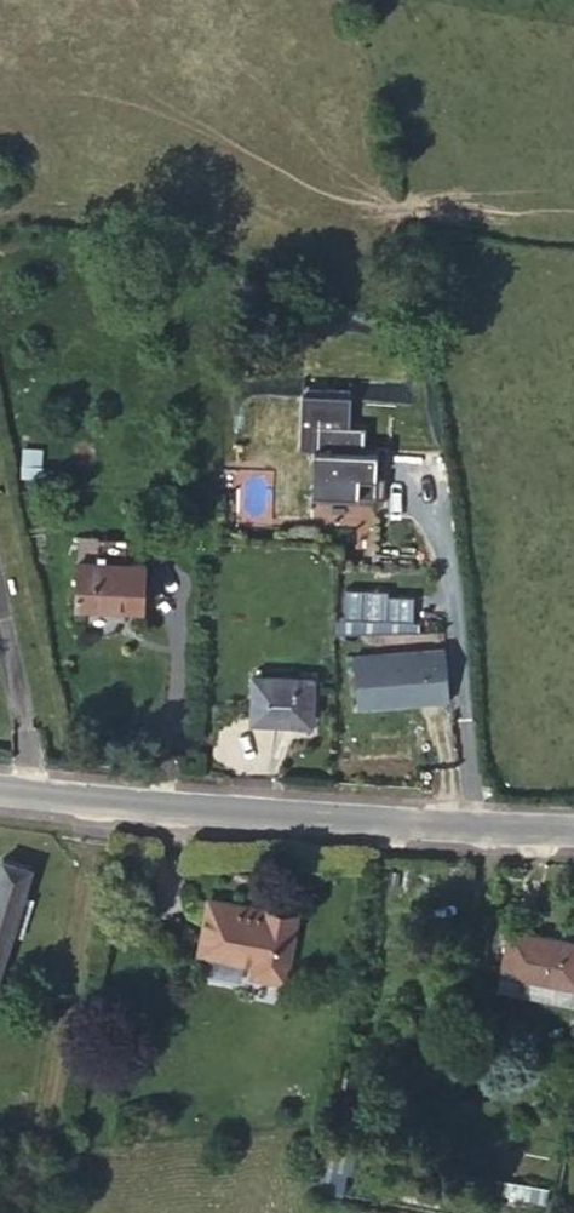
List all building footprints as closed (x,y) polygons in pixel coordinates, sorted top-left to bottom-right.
[(369,448),(369,423),(323,422),(321,491),(381,493),(382,448),(369,448)] [(143,610),(144,564),(97,563),(98,539),(80,538),(76,607),(143,610)] [(362,621),(363,590),(346,589),(346,620),(362,621)] [(379,622),(380,591),(363,590),(362,621),(379,622)] [(413,621),(414,597),(387,596),(386,621),(413,621)] [(352,703),(446,703),(446,649),(352,649),(352,703)] [(312,717),(314,680),(254,677),(252,723),(304,725),(305,716),(312,717)] [(32,868),(3,859),(0,870),(0,976),(32,868)] [(285,980),(297,914),(210,898),(200,952),(254,962),(252,975),(285,980)] [(510,929),(498,989),(573,1005),(573,942),(510,929)] [(340,1193),(344,1169),(322,1165),(318,1189),(320,1189),(340,1193)]
